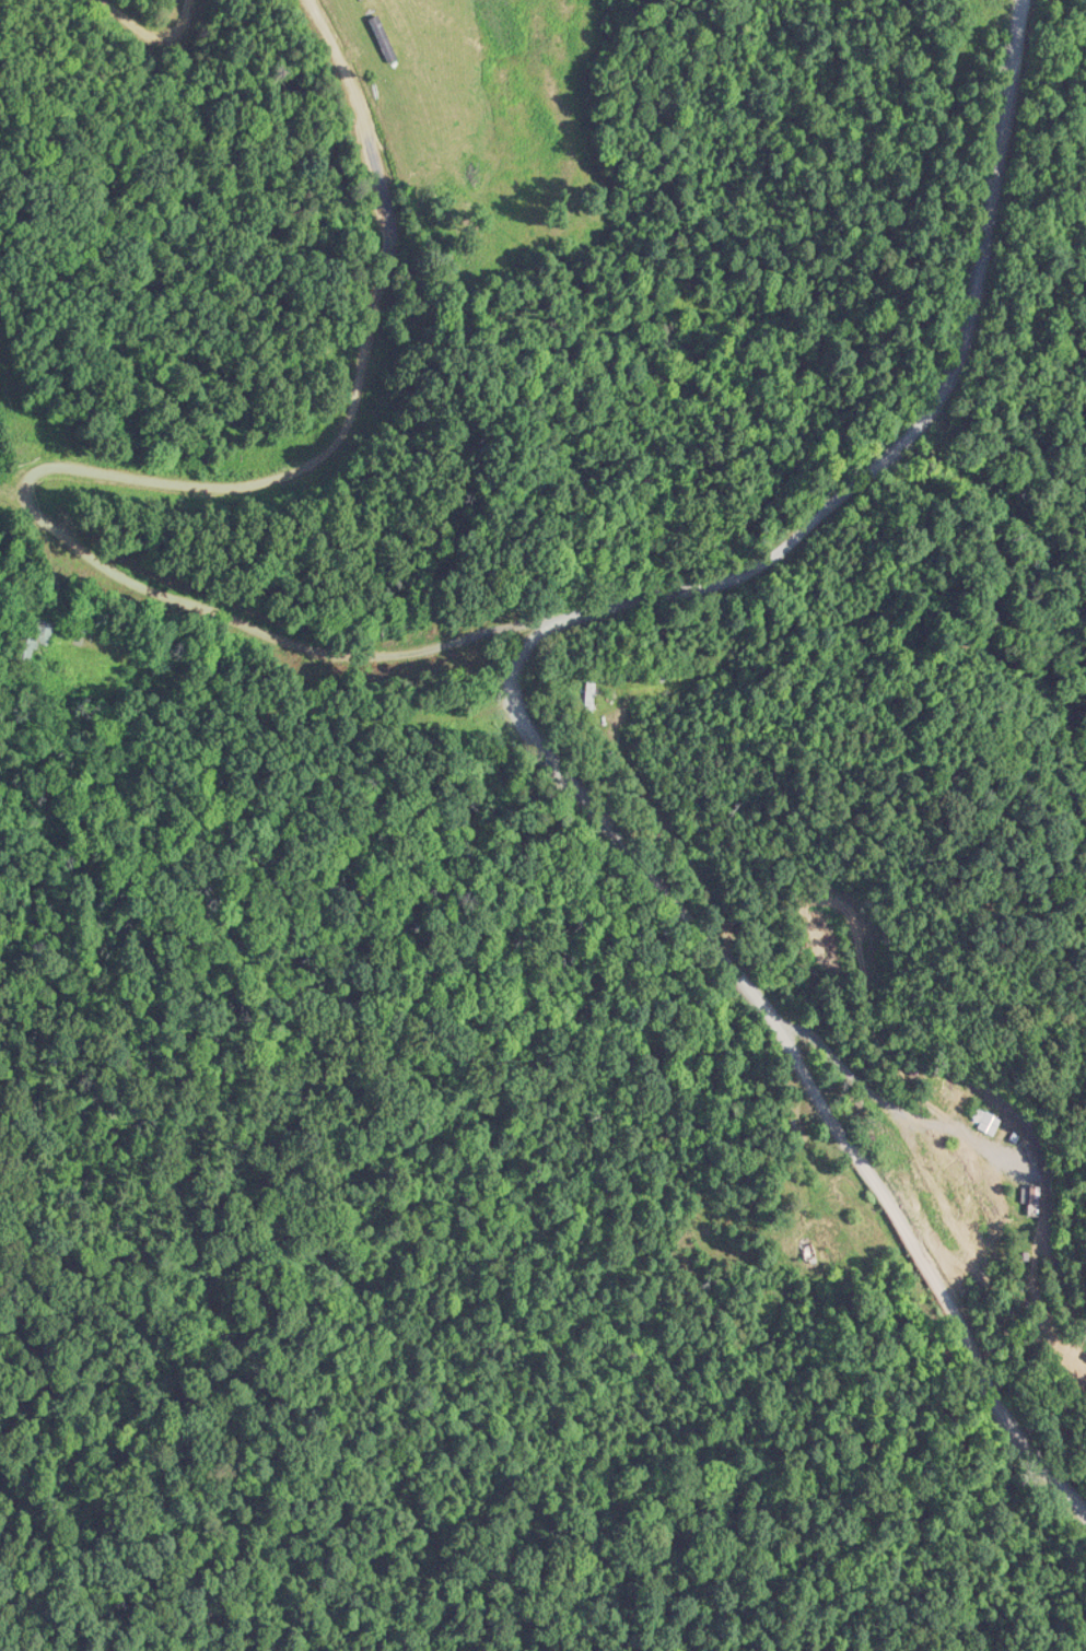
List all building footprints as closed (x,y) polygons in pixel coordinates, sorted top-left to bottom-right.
[(595,682),(583,682),(583,712),(595,712),(595,682)] [(994,1133),(1002,1117),(977,1106),(970,1122),(994,1133)] [(840,1226),(831,1215),(822,1222),(831,1234),(840,1226)]
